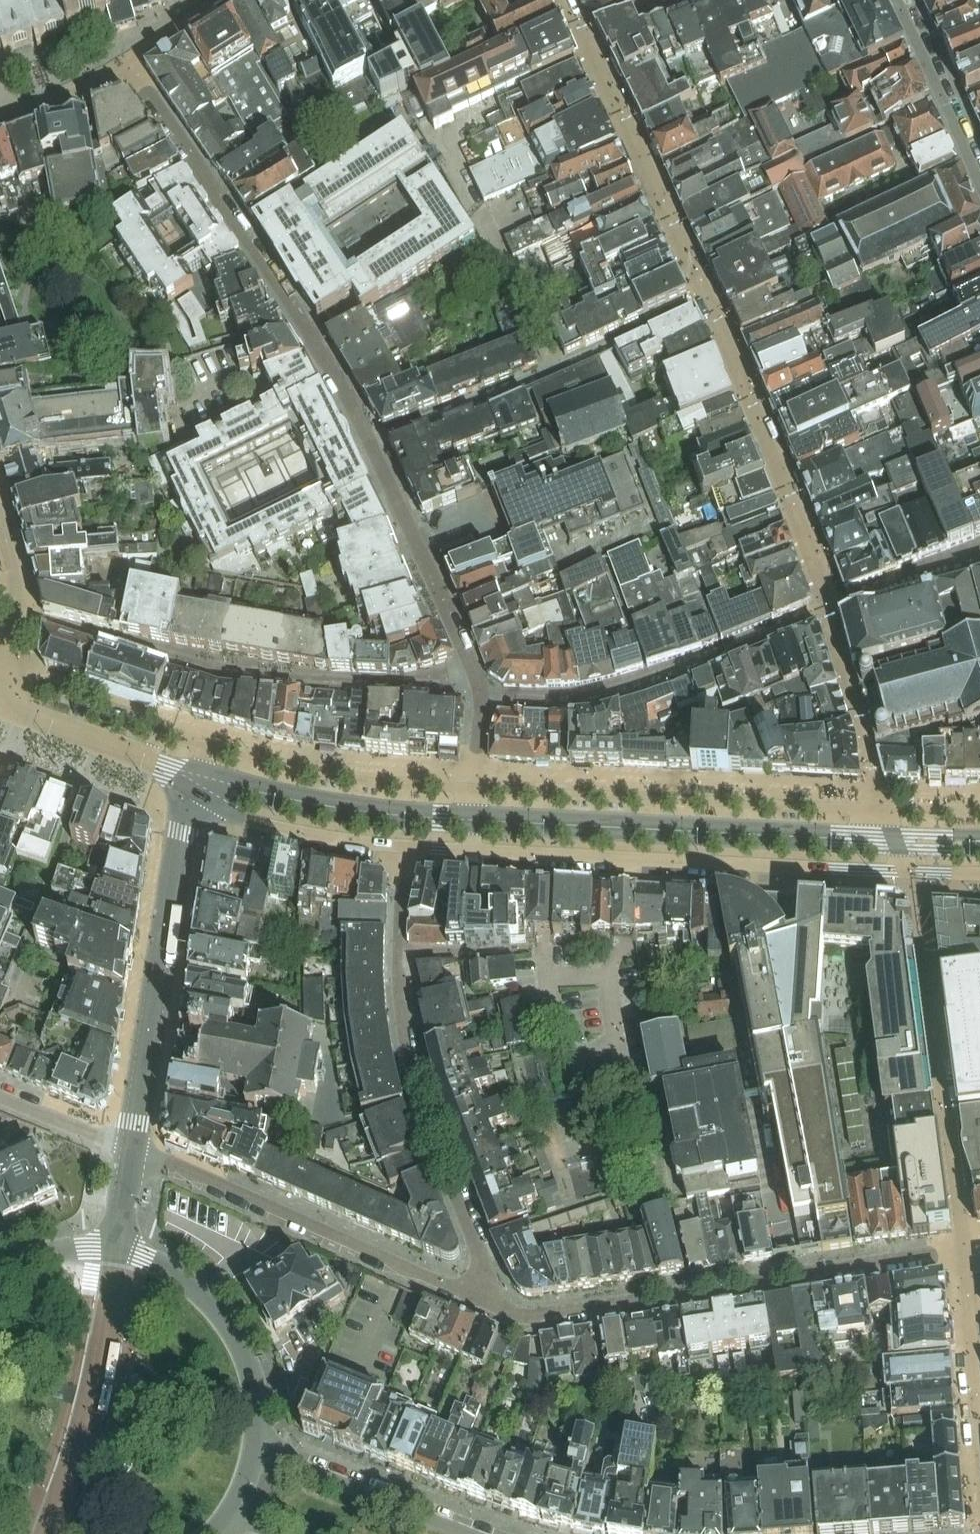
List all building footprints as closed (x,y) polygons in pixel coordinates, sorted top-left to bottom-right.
[(3,54),(6,61),(11,59),(8,52),(36,43),(38,50),(43,48),(40,42),(68,32),(69,34),(71,40),(76,38),(74,32),(109,20),(113,35),(137,27),(133,14),(163,4),(170,0),(0,0),(0,55),(3,54)] [(252,0),(247,0),(231,12),(261,65),(272,60),(275,67),(286,87),(296,82),(282,55),(262,14),(252,0)] [(292,0),(253,0),(262,14),(282,55),(296,82),(325,69),(292,0)] [(329,0),(292,0),(325,69),(296,82),(311,111),(335,97),(336,97),(347,117),(383,102),(371,78),(365,68),(329,0)] [(364,0),(329,0),(365,68),(385,59),(376,42),(383,38),(364,0)] [(401,0),(374,0),(391,34),(412,23),(401,0)] [(438,10),(433,0),(401,0),(412,23),(422,18),(422,19),(439,11),(438,10)] [(439,11),(463,0),(433,0),(438,10),(439,11)] [(503,0),(478,0),(500,49),(502,48),(550,25),(549,24),(558,19),(549,0),(548,0),(511,17),(503,0)] [(511,17),(548,0),(503,0),(511,17)] [(597,12),(601,13),(602,13),(596,0),(579,0),(583,8),(597,12)] [(734,56),(758,47),(751,31),(738,0),(722,0),(713,4),(734,56)] [(758,47),(760,52),(782,41),(779,34),(765,0),(738,0),(751,31),(758,47)] [(803,30),(782,41),(760,52),(765,65),(885,18),(875,4),(878,3),(878,2),(878,1),(877,1),(874,2),(873,0),(866,0),(803,30)] [(817,0),(792,0),(796,10),(817,0)] [(796,10),(803,30),(866,0),(817,0),(796,10)] [(924,7),(932,24),(935,22),(972,4),(971,4),(979,0),(939,0),(924,7)] [(734,56),(713,4),(693,13),(706,46),(704,46),(715,75),(719,83),(725,81),(765,65),(758,47),(734,56)] [(935,22),(936,23),(933,24),(942,43),(979,26),(979,23),(972,4),(935,22)] [(225,101),(240,123),(251,139),(265,130),(265,129),(268,127),(273,134),(274,133),(294,121),(261,65),(231,12),(227,15),(223,14),(218,17),(218,21),(201,31),(198,30),(193,34),(192,37),(185,41),(200,64),(211,80),(225,101)] [(706,46),(693,13),(677,20),(677,19),(669,22),(684,60),(694,85),(715,75),(704,46),(706,46)] [(611,60),(619,76),(657,59),(649,43),(652,41),(646,28),(641,31),(633,15),(603,26),(604,27),(602,42),(608,54),(610,53),(613,59),(611,60)] [(904,47),(890,20),(889,19),(888,18),(887,18),(886,18),(885,18),(765,65),(742,74),(725,81),(743,121),(751,117),(776,105),(791,98),(800,94),(803,93),(841,75),(904,47)] [(684,60),(669,22),(667,19),(649,26),(660,52),(666,66),(684,60)] [(452,75),(423,20),(395,34),(408,58),(371,78),(383,102),(414,89),(433,80),(434,82),(452,75)] [(560,23),(560,22),(551,27),(550,25),(502,48),(503,51),(435,84),(434,82),(433,80),(414,89),(416,92),(434,130),(454,121),(451,115),(532,77),(576,59),(568,41),(561,23),(560,23)] [(944,46),(956,71),(979,59),(979,30),(944,46)] [(465,67),(492,54),(484,37),(457,49),(465,67)] [(146,66),(161,89),(200,64),(185,41),(146,66)] [(803,93),(808,104),(814,117),(827,112),(853,100),(860,97),(871,92),(915,73),(904,47),(841,75),(803,93)] [(651,122),(687,103),(697,98),(691,86),(669,97),(656,71),(659,62),(657,59),(619,76),(644,125),(651,122)] [(161,89),(173,107),(211,80),(200,64),(161,89)] [(508,124),(588,86),(579,65),(521,91),(498,102),(504,114),(508,124)] [(969,94),(979,89),(979,65),(957,75),(967,95),(969,94)] [(878,129),(884,125),(926,107),(930,105),(915,73),(871,92),(883,119),(872,123),(860,97),(853,100),(827,112),(834,127),(794,144),(776,105),(751,117),(753,122),(764,143),(775,166),(796,155),(801,164),(844,145),(843,144),(878,129)] [(173,107),(186,127),(225,101),(211,80),(173,107)] [(505,153),(599,108),(588,86),(508,124),(495,130),(505,153)] [(697,123),(653,145),(664,166),(714,142),(712,137),(738,124),(726,97),(723,99),(718,86),(707,91),(709,95),(703,98),(712,115),(697,123)] [(977,118),(979,117),(979,93),(968,98),(976,118),(977,118)] [(111,179),(169,149),(146,117),(147,117),(139,106),(139,107),(132,97),(132,96),(125,94),(124,94),(115,98),(115,97),(103,102),(93,106),(95,115),(83,117),(81,114),(80,113),(77,112),(74,112),(71,113),(69,116),(68,117),(68,120),(39,125),(52,202),(55,217),(105,210),(103,202),(117,199),(115,192),(116,192),(111,179)] [(202,149),(240,123),(225,101),(186,127),(188,130),(202,149)] [(697,123),(687,103),(651,122),(644,126),(652,144),(653,144),(653,145),(697,123)] [(467,170),(475,187),(608,127),(599,108),(505,153),(505,154),(514,150),(516,153),(491,164),(489,160),(467,170)] [(893,127),(909,161),(947,143),(931,109),(893,127)] [(508,124),(504,114),(487,122),(492,131),(495,130),(508,124)] [(420,115),(255,224),(329,336),(489,241),(455,178),(448,166),(420,115)] [(681,184),(764,143),(753,122),(751,117),(743,121),(738,124),(712,137),(714,142),(664,166),(672,186),(673,186),(673,187),(681,184)] [(241,145),(251,139),(240,123),(202,149),(218,172),(246,154),(241,145)] [(39,125),(8,136),(27,210),(52,202),(39,125)] [(287,155),(274,133),(273,134),(268,127),(265,129),(265,130),(269,136),(258,143),(261,148),(220,175),(234,192),(287,155)] [(617,146),(608,127),(475,187),(483,203),(484,203),(484,202),(521,186),(617,146)] [(806,175),(819,204),(893,170),(896,163),(889,150),(896,147),(887,130),(881,133),(882,135),(804,171),(806,175)] [(27,210),(8,136),(0,139),(0,188),(7,209),(9,215),(27,210)] [(690,207),(775,166),(764,143),(681,184),(673,187),(683,210),(690,207)] [(920,183),(957,166),(947,143),(909,161),(920,183)] [(617,146),(521,186),(525,195),(554,183),(558,192),(545,197),(546,199),(627,167),(617,146)] [(275,201),(315,174),(298,148),(287,155),(234,192),(256,224),(280,208),(275,201)] [(169,149),(111,179),(116,192),(130,187),(133,194),(183,170),(169,149)] [(692,232),(779,188),(806,175),(804,171),(801,164),(796,155),(775,166),(690,207),(683,211),(692,232)] [(593,185),(598,198),(634,183),(627,167),(546,199),(553,215),(588,201),(583,189),(593,185)] [(867,283),(864,277),(876,272),(901,261),(979,226),(979,217),(971,198),(960,171),(959,172),(935,183),(857,217),(853,209),(827,220),(831,229),(847,264),(857,288),(867,283)] [(215,273),(244,262),(215,218),(188,236),(200,254),(176,270),(147,226),(170,210),(182,228),(210,209),(185,172),(155,187),(164,200),(146,211),(140,201),(111,218),(124,236),(116,242),(147,289),(155,284),(166,303),(194,285),(188,276),(207,264),(213,273),(215,273)] [(827,220),(819,204),(806,175),(779,188),(791,217),(796,226),(802,241),(831,229),(827,220)] [(537,225),(504,239),(513,258),(541,245),(632,205),(641,201),(634,183),(598,198),(599,200),(537,225)] [(703,253),(710,268),(756,243),(789,226),(774,193),(737,213),(745,232),(703,253)] [(551,270),(573,261),(644,229),(643,228),(652,224),(643,203),(634,207),(543,250),(551,270)] [(745,232),(737,213),(694,235),(703,253),(745,232)] [(644,229),(573,261),(595,313),(617,303),(602,269),(616,263),(661,243),(662,243),(661,242),(660,242),(653,228),(654,227),(653,226),(644,229)] [(756,243),(710,268),(715,278),(720,281),(729,298),(727,303),(731,314),(780,293),(773,278),(765,261),(763,258),(794,245),(802,241),(795,226),(790,229),(789,226),(756,243)] [(941,271),(979,254),(979,226),(901,261),(906,272),(936,259),(941,271)] [(831,229),(802,241),(794,245),(802,260),(813,255),(822,275),(847,264),(831,229)] [(668,258),(661,243),(616,263),(623,279),(668,258)] [(941,271),(934,274),(936,280),(932,282),(928,284),(936,301),(979,281),(979,254),(941,271)] [(668,258),(623,279),(631,296),(633,296),(658,285),(677,276),(668,258)] [(785,259),(768,267),(779,292),(788,288),(796,283),(785,259)] [(223,292),(256,280),(244,262),(215,273),(223,292)] [(2,313),(4,312),(11,332),(22,330),(11,297),(0,264),(0,308),(2,313)] [(847,264),(822,275),(827,286),(809,294),(814,306),(832,298),(834,297),(857,288),(847,264)] [(669,309),(689,300),(677,276),(658,285),(669,309)] [(259,284),(256,280),(223,292),(215,294),(226,322),(234,320),(269,307),(265,295),(263,296),(259,284)] [(658,285),(633,296),(644,320),(669,309),(658,285)] [(979,309),(979,286),(954,299),(963,317),(979,309)] [(742,337),(766,327),(778,321),(799,312),(814,306),(809,294),(793,301),(788,289),(780,293),(731,314),(734,320),(733,322),(737,330),(739,331),(742,337)] [(343,359),(417,314),(407,291),(329,336),(343,359)] [(187,351),(191,349),(206,345),(199,321),(206,317),(192,295),(177,304),(184,314),(189,322),(192,329),(196,340),(192,342),(188,329),(185,322),(180,316),(173,306),(165,312),(181,336),(184,342),(187,351)] [(633,296),(631,296),(595,313),(591,304),(549,323),(562,350),(565,356),(583,348),(644,320),(633,296)] [(240,335),(250,331),(281,320),(277,315),(273,316),(269,307),(234,320),(240,335)] [(752,361),(762,386),(895,324),(889,312),(881,316),(877,307),(844,321),(826,328),(752,361)] [(743,342),(746,350),(751,360),(751,359),(752,361),(826,328),(819,308),(780,326),(772,329),(768,331),(743,342)] [(963,317),(919,339),(922,346),(895,358),(900,369),(899,370),(911,393),(913,392),(916,400),(935,393),(949,388),(944,376),(936,357),(979,336),(979,309),(963,317)] [(903,342),(905,346),(911,344),(895,310),(889,312),(895,324),(903,342)] [(503,334),(515,329),(508,313),(496,318),(503,334)] [(356,381),(428,338),(417,314),(343,359),(356,381)] [(693,314),(672,324),(682,344),(706,334),(705,331),(704,331),(699,320),(696,321),(693,314)] [(289,333),(281,320),(250,331),(256,349),(292,337),(291,336),(290,336),(289,333)] [(766,327),(768,331),(772,329),(780,326),(778,321),(766,327)] [(643,338),(655,364),(663,361),(660,353),(682,344),(672,324),(643,338)] [(762,386),(770,405),(903,342),(895,324),(762,386)] [(522,327),(510,332),(513,340),(505,343),(517,374),(538,366),(522,327)] [(1,339),(0,340),(0,375),(12,373),(51,364),(41,330),(1,339)] [(663,361),(655,364),(653,371),(655,374),(655,376),(666,372),(668,372),(670,376),(716,356),(706,334),(682,344),(660,353),(663,361)] [(936,357),(944,376),(979,362),(979,336),(936,357)] [(292,337),(256,349),(247,352),(248,357),(238,360),(241,372),(266,365),(270,374),(289,367),(306,361),(292,337)] [(435,351),(428,338),(356,381),(368,401),(412,380),(405,367),(415,362),(413,359),(428,351),(429,354),(435,351)] [(655,376),(655,374),(653,371),(655,364),(643,338),(617,350),(633,381),(651,375),(652,377),(655,376)] [(770,405),(779,425),(870,380),(862,363),(877,359),(905,346),(903,342),(770,405)] [(517,374),(505,343),(485,351),(497,382),(517,374)] [(497,382),(485,351),(471,357),(483,388),(497,382)] [(631,418),(643,413),(612,352),(598,358),(599,361),(622,401),(623,400),(631,418)] [(727,384),(716,356),(670,376),(668,372),(666,372),(668,377),(665,378),(673,401),(715,389),(727,384)] [(483,388),(471,357),(456,363),(468,394),(483,388)] [(271,389),(275,399),(197,438),(199,443),(191,447),(189,443),(173,450),(148,463),(162,490),(171,485),(174,491),(179,501),(170,505),(174,514),(183,510),(190,524),(181,528),(186,538),(195,533),(202,547),(203,549),(194,553),(199,564),(211,566),(214,572),(239,577),(252,570),(245,556),(254,552),(256,556),(267,551),(271,561),(290,552),(285,542),(314,528),(323,546),(328,544),(355,536),(374,531),(389,527),(367,483),(368,483),(364,475),(358,464),(359,463),(351,447),(343,430),(335,414),(334,414),(329,404),(324,395),(323,395),(321,390),(311,370),(306,361),(289,367),(270,374),(264,376),(271,389)] [(533,390),(526,393),(527,395),(533,393),(555,453),(563,450),(565,456),(596,445),(627,433),(633,446),(640,444),(672,429),(662,406),(661,405),(643,413),(631,418),(623,400),(622,401),(599,361),(567,375),(533,390)] [(944,376),(949,388),(959,385),(964,397),(967,396),(979,391),(979,362),(944,376)] [(453,400),(468,394),(456,363),(441,369),(453,400)] [(12,373),(0,375),(0,406),(33,399),(58,396),(56,368),(56,367),(12,373)] [(453,400),(441,369),(427,375),(431,385),(438,406),(453,400)] [(169,405),(169,403),(173,400),(172,391),(168,388),(165,370),(137,370),(136,389),(131,389),(120,389),(58,396),(33,399),(0,406),(0,454),(3,463),(53,451),(139,442),(140,451),(164,448),(162,422),(166,419),(164,406),(169,405)] [(870,380),(779,425),(789,449),(854,419),(889,403),(911,393),(899,370),(872,383),(870,380)] [(390,426),(438,406),(431,385),(423,388),(417,378),(412,380),(368,401),(371,407),(370,408),(375,419),(377,417),(382,426),(390,426)] [(672,429),(698,415),(733,402),(727,384),(715,389),(673,401),(673,402),(662,406),(672,429)] [(967,396),(977,420),(979,419),(979,391),(967,396)] [(931,503),(949,549),(974,539),(951,484),(932,438),(931,434),(922,438),(918,426),(926,423),(916,400),(913,392),(911,393),(889,403),(901,431),(913,460),(915,459),(929,496),(931,503)] [(526,396),(525,393),(522,395),(523,395),(507,402),(520,435),(538,429),(526,396)] [(935,393),(916,400),(926,423),(931,434),(932,438),(951,431),(935,393)] [(507,402),(490,410),(498,431),(497,431),(501,443),(520,435),(507,402)] [(674,444),(703,431),(740,418),(733,402),(698,415),(672,429),(640,444),(650,469),(680,458),(674,444)] [(488,403),(457,415),(469,445),(484,439),(483,436),(497,431),(498,431),(490,410),(488,403)] [(428,426),(439,453),(452,448),(454,451),(469,445),(457,415),(428,426)] [(697,450),(746,433),(740,418),(703,431),(674,444),(680,458),(697,450)] [(789,449),(797,467),(803,469),(822,460),(823,454),(834,450),(836,454),(859,443),(860,443),(888,429),(885,421),(860,432),(854,419),(789,449)] [(976,434),(972,423),(949,432),(954,443),(976,434)] [(428,426),(408,434),(420,461),(439,453),(428,426)] [(800,475),(807,491),(851,471),(855,483),(885,472),(913,460),(901,431),(800,475)] [(745,456),(754,453),(746,433),(697,450),(705,472),(745,456)] [(401,468),(420,461),(408,434),(389,441),(401,468)] [(515,451),(523,448),(519,439),(512,442),(515,451)] [(513,458),(508,460),(512,469),(531,462),(549,455),(545,445),(513,458)] [(974,539),(979,536),(979,450),(972,454),(979,473),(951,484),(974,539)] [(55,468),(53,451),(3,463),(3,464),(4,464),(14,499),(24,496),(49,491),(48,488),(112,482),(110,463),(55,468)] [(448,474),(439,453),(420,461),(401,468),(411,488),(448,474)] [(511,539),(512,541),(514,545),(544,534),(564,527),(569,540),(645,510),(624,456),(570,478),(563,460),(553,464),(551,460),(489,486),(490,488),(497,504),(498,504),(502,513),(503,513),(513,538),(511,539)] [(703,499),(713,496),(734,488),(736,492),(766,480),(756,457),(747,461),(745,456),(705,472),(694,475),(703,499)] [(645,458),(637,461),(642,473),(649,470),(645,458)] [(893,490),(899,507),(924,498),(929,496),(915,459),(913,460),(885,472),(892,490),(893,490)] [(423,516),(425,516),(456,502),(457,504),(481,493),(480,490),(475,492),(465,467),(448,474),(411,488),(423,516)] [(857,488),(857,487),(855,483),(851,471),(807,491),(814,508),(857,488)] [(720,519),(725,517),(774,501),(766,480),(736,492),(734,488),(713,496),(703,499),(690,504),(693,514),(716,506),(720,519)] [(857,487),(857,488),(814,508),(822,529),(861,513),(865,523),(869,522),(872,528),(877,526),(903,516),(902,513),(899,507),(893,490),(892,490),(875,497),(870,483),(857,487)] [(156,507),(153,484),(127,487),(129,509),(156,507)] [(15,502),(21,523),(77,511),(83,510),(82,504),(89,502),(84,488),(77,488),(49,491),(24,496),(24,500),(15,502)] [(779,516),(774,501),(725,517),(720,519),(723,528),(731,534),(779,516)] [(903,516),(919,560),(920,560),(949,549),(931,503),(902,513),(903,516)] [(82,529),(77,511),(21,523),(22,526),(21,526),(27,544),(84,537),(115,534),(114,512),(100,513),(100,523),(88,523),(86,528),(82,529)] [(863,532),(872,528),(869,522),(865,523),(861,513),(822,529),(829,545),(863,532)] [(895,571),(897,570),(919,560),(903,516),(877,526),(895,571)] [(706,564),(786,534),(781,518),(730,537),(729,535),(723,538),(718,529),(704,533),(682,540),(688,554),(700,549),(706,564)] [(675,535),(677,541),(682,540),(704,533),(700,526),(675,535)] [(877,526),(872,528),(863,532),(869,548),(880,577),(895,571),(877,526)] [(344,580),(403,562),(389,528),(334,543),(338,554),(336,554),(344,580)] [(692,625),(702,650),(718,643),(715,634),(693,577),(697,576),(688,554),(682,540),(677,541),(675,535),(674,531),(664,536),(676,570),(671,572),(674,578),(692,625)] [(836,562),(853,555),(869,548),(863,532),(829,545),(836,562)] [(115,534),(84,537),(27,544),(32,564),(84,560),(157,556),(156,545),(120,547),(120,534),(115,534)] [(446,569),(486,552),(478,534),(439,553),(446,569)] [(512,541),(486,552),(446,569),(453,583),(492,569),(497,582),(553,557),(544,534),(514,545),(512,541)] [(700,575),(709,599),(725,593),(722,594),(713,570),(743,558),(747,569),(748,568),(749,565),(792,549),(786,534),(706,564),(700,549),(688,554),(697,576),(700,575)] [(624,549),(666,661),(682,656),(651,576),(638,544),(624,549)] [(869,548),(853,555),(864,583),(880,577),(869,548)] [(644,658),(648,667),(662,662),(666,661),(624,549),(607,556),(644,658)] [(747,589),(775,577),(798,568),(792,549),(749,565),(748,568),(747,569),(751,579),(744,581),(747,589)] [(845,590),(852,587),(864,583),(853,555),(836,562),(845,590)] [(553,557),(497,582),(460,599),(468,616),(529,590),(538,586),(536,580),(558,570),(553,557)] [(32,564),(39,591),(85,588),(84,560),(32,564)] [(564,595),(566,597),(572,595),(589,638),(602,634),(626,626),(624,622),(600,560),(560,580),(564,595)] [(138,562),(132,588),(121,633),(171,643),(182,593),(149,586),(153,565),(138,562)] [(356,607),(364,607),(415,594),(403,562),(344,580),(351,597),(353,597),(356,607)] [(790,613),(800,609),(803,607),(803,608),(811,605),(810,604),(812,604),(798,568),(775,577),(779,587),(790,613)] [(453,583),(460,599),(497,582),(492,569),(453,583)] [(309,628),(311,629),(315,669),(330,671),(326,640),(320,598),(312,573),(300,577),(307,601),(305,602),(309,628)] [(651,576),(682,656),(702,650),(692,625),(674,578),(664,582),(660,573),(651,576)] [(194,592),(223,596),(225,580),(197,575),(194,592)] [(766,592),(776,619),(790,613),(779,587),(775,577),(747,589),(751,598),(766,592)] [(972,580),(974,587),(973,587),(979,610),(979,577),(972,580)] [(973,587),(971,580),(935,590),(937,597),(936,598),(946,632),(979,623),(979,610),(973,587)] [(747,600),(758,626),(776,619),(766,592),(751,598),(747,589),(744,581),(743,581),(748,594),(741,596),(743,602),(747,600)] [(273,605),(276,590),(249,585),(247,600),(273,605)] [(96,606),(93,627),(121,633),(132,588),(90,590),(87,603),(96,606)] [(529,590),(468,616),(474,635),(520,617),(526,635),(546,628),(550,649),(556,648),(566,647),(564,640),(579,634),(580,634),(566,597),(564,595),(544,601),(539,601),(534,603),(529,590)] [(875,607),(859,611),(840,617),(841,619),(842,619),(853,664),(853,667),(854,667),(889,656),(947,640),(945,632),(946,632),(936,598),(934,590),(921,594),(875,607)] [(45,614),(53,616),(93,627),(96,606),(87,603),(44,591),(40,592),(44,613),(45,614)] [(284,610),(302,613),(299,595),(296,592),(287,591),(284,610)] [(725,593),(739,634),(758,626),(747,600),(743,602),(741,596),(729,601),(726,592),(725,593)] [(707,603),(722,641),(739,634),(725,593),(709,599),(710,601),(707,603)] [(199,648),(224,653),(231,615),(216,612),(219,596),(208,594),(205,610),(199,648)] [(415,594),(364,607),(371,632),(382,629),(388,649),(420,640),(432,635),(415,594)] [(174,644),(199,648),(205,610),(180,606),(174,644)] [(224,653),(276,662),(282,624),(258,619),(259,609),(251,608),(250,618),(231,615),(224,653)] [(520,617),(474,635),(481,652),(522,636),(523,636),(526,635),(520,617)] [(276,662),(315,669),(311,629),(309,628),(282,624),(276,662)] [(816,694),(838,687),(833,672),(821,631),(814,628),(796,636),(800,645),(799,645),(811,677),(805,679),(811,693),(812,698),(817,697),(816,694)] [(89,682),(95,665),(100,649),(45,630),(42,660),(46,668),(89,682)] [(411,651),(421,670),(452,660),(450,655),(440,632),(432,635),(420,640),(422,646),(411,651)] [(579,634),(596,682),(616,677),(613,667),(606,646),(602,634),(589,638),(585,639),(583,633),(580,634),(579,634)] [(564,640),(566,647),(569,653),(580,685),(596,682),(579,634),(564,640)] [(914,755),(908,736),(947,726),(949,730),(979,719),(979,635),(926,652),(927,657),(857,678),(864,701),(871,699),(869,695),(877,693),(884,720),(877,722),(876,718),(869,720),(879,755),(914,755)] [(522,636),(481,652),(490,678),(497,682),(527,654),(529,652),(523,636),(522,636)] [(349,637),(326,640),(330,671),(390,674),(390,655),(391,654),(391,651),(350,649),(349,637)] [(797,646),(793,637),(770,647),(770,648),(790,701),(811,693),(805,679),(811,677),(799,645),(797,646)] [(613,667),(616,677),(643,669),(641,659),(633,639),(606,646),(613,667)] [(556,648),(558,654),(564,687),(580,685),(569,653),(566,647),(556,648)] [(391,654),(390,655),(390,674),(401,674),(421,670),(411,651),(410,648),(391,654)] [(547,650),(548,655),(549,658),(544,658),(547,688),(562,688),(564,687),(558,654),(556,648),(550,649),(547,650)] [(790,701),(770,648),(747,658),(763,696),(772,693),(775,701),(787,697),(789,701),(789,702),(790,701)] [(100,649),(95,665),(163,688),(168,671),(100,649)] [(529,652),(527,654),(497,682),(503,687),(531,688),(547,688),(544,658),(549,658),(548,655),(547,650),(530,654),(529,652)] [(763,696),(747,658),(729,666),(745,706),(763,698),(763,696)] [(157,704),(163,688),(95,665),(89,682),(157,704)] [(745,706),(729,666),(706,674),(717,699),(724,714),(745,706)] [(168,671),(163,688),(157,704),(158,705),(177,711),(188,677),(168,671)] [(717,699),(706,674),(688,683),(698,706),(717,699)] [(177,711),(191,715),(201,681),(188,677),(177,711)] [(191,715),(212,721),(220,687),(201,681),(191,715)] [(698,706),(688,683),(671,690),(680,713),(698,706)] [(212,721),(231,727),(239,688),(220,687),(212,721)] [(829,728),(850,724),(838,687),(816,694),(817,697),(820,704),(829,728)] [(231,727),(253,733),(258,690),(239,688),(231,727)] [(253,733),(273,739),(276,715),(279,692),(258,690),(253,733)] [(692,770),(729,772),(731,731),(724,714),(717,699),(698,706),(680,713),(671,690),(667,691),(676,714),(650,724),(648,745),(651,746),(650,751),(666,752),(693,748),(692,770)] [(676,714),(667,691),(649,698),(642,700),(650,724),(676,714)] [(279,692),(276,715),(298,719),(299,720),(301,693),(279,692)] [(299,720),(298,721),(313,723),(316,694),(301,693),(299,720)] [(777,738),(792,775),(833,777),(833,750),(826,750),(825,731),(822,731),(814,707),(820,704),(817,697),(812,698),(811,693),(790,701),(789,702),(789,701),(775,707),(781,722),(783,730),(777,738)] [(316,694),(313,723),(319,723),(331,724),(334,695),(316,694)] [(334,695),(331,724),(339,725),(339,723),(342,723),(340,749),(366,752),(369,725),(371,698),(353,697),(334,695)] [(405,727),(406,699),(371,698),(369,725),(389,726),(405,727)] [(763,698),(745,706),(724,714),(731,731),(742,773),(772,774),(755,733),(781,722),(775,707),(768,710),(763,698)] [(412,728),(409,756),(427,758),(428,748),(440,751),(441,730),(461,731),(463,703),(443,701),(442,711),(429,710),(430,700),(406,699),(405,727),(412,728)] [(650,724),(642,700),(619,707),(621,746),(648,745),(650,724)] [(833,750),(833,777),(841,777),(860,778),(859,773),(856,743),(850,724),(829,728),(820,704),(814,707),(822,731),(825,731),(826,750),(833,750)] [(571,766),(622,767),(621,746),(621,742),(619,707),(593,715),(569,716),(570,740),(570,760),(571,766)] [(525,740),(525,715),(499,713),(491,739),(490,759),(536,763),(535,740),(525,740)] [(276,715),(273,739),(294,742),(298,719),(276,715)] [(550,741),(550,739),(550,716),(536,716),(525,715),(525,740),(535,740),(550,741)] [(569,716),(551,716),(550,716),(550,739),(570,740),(569,716)] [(298,721),(295,743),(313,746),(317,746),(319,723),(313,723),(298,721)] [(755,733),(772,774),(792,775),(777,738),(783,730),(781,722),(755,733)] [(319,723),(317,746),(331,748),(334,748),(336,748),(339,725),(331,724),(319,723)] [(963,745),(965,782),(979,782),(979,737),(978,724),(962,729),(963,739),(963,745)] [(369,725),(366,752),(409,756),(412,728),(405,727),(389,726),(369,725)] [(441,730),(440,751),(439,761),(459,762),(461,731),(441,730)] [(570,760),(570,740),(550,739),(550,741),(550,764),(570,766),(570,760)] [(924,780),(924,781),(947,782),(947,759),(954,759),(953,739),(940,739),(940,750),(924,750),(924,780)] [(947,782),(965,782),(963,745),(963,739),(953,739),(954,759),(947,759),(947,782)] [(550,764),(550,741),(535,740),(536,763),(550,764)] [(621,746),(622,767),(649,769),(650,751),(651,746),(648,745),(621,746)] [(666,770),(667,770),(692,770),(693,748),(666,752),(666,770)] [(649,769),(652,769),(666,770),(666,752),(650,751),(649,769)] [(921,755),(914,755),(879,755),(885,780),(920,781),(920,780),(921,755)] [(19,776),(2,824),(11,827),(10,830),(18,833),(18,834),(26,837),(43,796),(42,796),(46,787),(19,776)] [(43,796),(26,837),(16,859),(48,869),(53,853),(74,797),(47,787),(43,796)] [(111,810),(86,802),(72,839),(98,849),(102,835),(111,810)] [(128,816),(111,810),(102,835),(98,849),(96,851),(110,855),(114,856),(128,816)] [(128,816),(114,856),(146,867),(152,829),(146,823),(128,816)] [(10,830),(0,827),(0,828),(0,888),(5,890),(9,880),(8,880),(16,859),(26,837),(18,834),(18,833),(10,830)] [(233,877),(239,849),(216,844),(209,848),(205,872),(233,877)] [(239,849),(233,877),(230,891),(246,895),(250,896),(261,853),(239,849)] [(246,895),(244,908),(241,919),(264,923),(266,915),(269,900),(270,896),(279,857),(261,853),(250,896),(246,895)] [(103,882),(141,895),(146,867),(114,856),(110,855),(103,882)] [(279,857),(270,896),(269,900),(294,903),(301,861),(279,857)] [(331,912),(336,868),(307,863),(300,907),(300,911),(298,936),(320,936),(321,912),(331,912)] [(89,867),(85,879),(94,882),(98,870),(89,867)] [(385,932),(386,910),(355,908),(361,873),(336,868),(331,912),(321,912),(320,936),(342,938),(342,931),(385,932)] [(202,891),(202,895),(211,897),(211,901),(244,908),(246,895),(230,891),(233,877),(205,872),(202,891)] [(92,907),(137,922),(141,899),(93,883),(62,873),(54,895),(61,897),(72,901),(75,891),(95,897),(92,907)] [(386,910),(387,884),(388,883),(388,882),(383,876),(381,876),(367,873),(367,874),(361,873),(355,908),(386,910)] [(448,920),(436,920),(439,902),(444,876),(419,873),(410,919),(408,944),(447,945),(448,920)] [(448,920),(447,945),(466,944),(465,934),(467,910),(470,878),(444,876),(439,902),(448,902),(448,920)] [(483,909),(485,878),(470,878),(467,910),(482,911),(483,909)] [(496,908),(499,879),(485,878),(483,909),(486,908),(485,913),(496,914),(496,908)] [(526,904),(527,892),(526,892),(526,882),(499,879),(496,908),(496,914),(511,915),(511,944),(525,943),(526,929),(526,904)] [(553,931),(556,884),(528,882),(527,892),(526,904),(526,929),(535,929),(553,931)] [(572,923),(573,885),(556,884),(553,931),(553,935),(562,935),(563,922),(572,923)] [(591,937),(593,887),(573,885),(572,923),(583,924),(582,937),(591,937)] [(612,947),(614,888),(593,887),(591,937),(590,946),(612,947)] [(625,889),(622,889),(614,888),(612,947),(615,947),(615,933),(621,933),(624,933),(635,934),(636,889),(625,889)] [(666,941),(665,891),(636,889),(635,934),(636,934),(636,941),(659,941),(659,960),(667,960),(667,941),(666,941)] [(691,945),(692,893),(665,891),(666,941),(667,941),(676,941),(676,934),(683,934),(683,944),(691,944),(691,945)] [(0,944),(18,951),(22,941),(3,933),(13,911),(12,911),(14,907),(32,915),(35,907),(0,892),(0,944)] [(719,932),(715,894),(692,893),(691,945),(709,962),(726,961),(725,958),(724,958),(719,932)] [(876,925),(877,912),(878,911),(878,909),(879,908),(880,907),(881,906),(883,906),(884,905),(886,905),(866,904),(827,901),(719,894),(719,895),(718,895),(718,894),(715,894),(719,932),(725,932),(730,958),(732,968),(738,965),(768,1123),(776,1121),(794,1217),(795,1221),(802,1219),(808,1250),(822,1248),(823,1252),(853,1247),(845,1200),(819,1035),(811,1036),(812,1026),(812,1018),(819,1019),(824,947),(864,949),(874,951),(876,936),(875,936),(876,925)] [(125,942),(134,945),(137,922),(92,907),(72,901),(61,897),(57,912),(50,910),(47,918),(124,944),(125,942)] [(195,939),(220,944),(259,949),(264,923),(241,919),(244,908),(211,901),(201,899),(195,939)] [(910,923),(910,916),(909,915),(909,913),(908,912),(907,910),(906,909),(905,908),(904,907),(902,907),(900,906),(886,905),(884,905),(883,906),(881,906),(880,907),(879,908),(878,909),(878,911),(877,912),(876,925),(875,936),(876,936),(874,951),(875,957),(872,957),(874,974),(869,981),(885,1108),(892,1107),(896,1135),(888,1136),(888,1142),(936,1135),(932,1102),(934,1102),(911,928),(912,927),(912,925),(911,924),(910,923)] [(967,949),(964,909),(933,908),(941,976),(979,971),(979,950),(967,949)] [(979,950),(979,910),(964,909),(967,949),(979,950)] [(465,934),(466,944),(481,944),(495,944),(496,928),(490,928),(484,928),(485,915),(485,913),(485,911),(482,911),(467,910),(465,934)] [(496,921),(497,930),(495,944),(511,944),(511,915),(496,914),(496,921)] [(117,991),(126,994),(133,947),(124,944),(47,918),(46,918),(36,942),(59,951),(56,957),(74,963),(70,975),(78,978),(77,980),(116,994),(117,991)] [(535,929),(526,929),(525,943),(535,943),(535,929)] [(342,982),(345,1025),(387,1019),(384,979),(385,934),(386,934),(386,933),(385,933),(385,932),(342,931),(342,938),(342,982)] [(219,948),(194,943),(193,952),(191,962),(192,963),(190,971),(247,981),(250,963),(261,964),(263,950),(259,949),(220,944),(219,948)] [(35,956),(32,964),(63,975),(65,967),(35,956)] [(517,984),(514,956),(487,959),(470,960),(473,991),(490,989),(490,986),(517,984)] [(458,966),(457,961),(416,963),(423,994),(447,989),(442,970),(458,966)] [(941,976),(943,996),(951,995),(960,1064),(979,1061),(979,971),(941,976)] [(223,980),(190,975),(186,998),(246,1008),(261,1011),(262,1008),(258,1005),(247,1004),(249,991),(222,986),(223,980)] [(305,1019),(325,1024),(324,979),(303,980),(305,1019)] [(117,1048),(126,997),(116,994),(77,980),(76,983),(69,981),(65,984),(62,993),(64,997),(61,1007),(57,1008),(53,1019),(52,1019),(51,1023),(117,1048)] [(728,996),(730,996),(729,982),(717,984),(719,997),(728,996)] [(10,991),(2,988),(3,985),(0,983),(0,1012),(1,1013),(10,991)] [(728,996),(706,998),(705,988),(695,988),(697,998),(699,1019),(731,1016),(728,997),(728,996)] [(417,1001),(421,1016),(461,1006),(457,991),(448,993),(417,1001)] [(421,1016),(424,1026),(463,1017),(486,1011),(488,1022),(497,1019),(492,999),(461,1006),(421,1016)] [(181,1026),(182,1026),(231,1034),(233,1020),(261,1024),(261,1021),(262,1014),(185,1002),(181,1026)] [(502,1023),(501,1023),(505,1049),(527,1045),(521,1004),(499,1008),(502,1023)] [(117,1050),(117,1048),(51,1023),(43,1044),(36,1041),(36,1040),(11,1029),(7,1017),(2,1021),(0,1025),(0,1044),(16,1050),(37,1059),(60,1069),(61,1066),(91,1079),(81,1104),(98,1111),(99,1112),(108,1107),(108,1106),(111,1088),(115,1061),(117,1050)] [(428,1044),(457,1034),(467,1031),(463,1017),(424,1026),(428,1044)] [(387,1019),(345,1025),(352,1067),(360,1103),(362,1112),(404,1102),(404,1101),(403,1102),(393,1058),(387,1019)] [(281,1025),(261,1021),(261,1024),(261,1025),(259,1039),(231,1035),(231,1034),(182,1026),(174,1074),(223,1084),(249,1089),(246,1105),(266,1109),(266,1112),(277,1114),(278,1111),(298,1114),(301,1096),(305,1097),(306,1095),(301,1094),(302,1091),(316,1094),(318,1080),(323,1081),(325,1070),(320,1069),(322,1055),(309,1053),(309,1050),(314,1051),(314,1049),(310,1048),(313,1030),(293,1027),(294,1023),(282,1021),(281,1025)] [(688,1200),(696,1199),(701,1226),(711,1270),(722,1268),(710,1209),(708,1197),(730,1194),(760,1188),(736,1067),(688,1076),(679,1030),(647,1037),(646,1034),(642,1035),(642,1038),(652,1091),(665,1088),(679,1156),(674,1164),(677,1179),(684,1184),(688,1200)] [(458,1042),(457,1034),(428,1044),(434,1068),(467,1062),(482,1058),(480,1049),(464,1052),(462,1041),(458,1042)] [(494,1051),(503,1050),(501,1035),(492,1037),(494,1051)] [(16,1050),(0,1044),(0,1070),(6,1073),(16,1050)] [(6,1073),(28,1083),(37,1059),(16,1050),(6,1073)] [(28,1083),(51,1092),(60,1069),(37,1059),(28,1083)] [(960,1064),(966,1109),(978,1107),(979,1107),(979,1061),(960,1064)] [(469,1072),(467,1062),(434,1068),(440,1092),(493,1075),(490,1067),(486,1067),(469,1072)] [(61,1066),(60,1069),(51,1092),(81,1104),(91,1079),(61,1066)] [(174,1074),(170,1097),(239,1109),(241,1100),(221,1096),(223,1084),(174,1074)] [(496,1085),(493,1075),(440,1092),(442,1098),(440,1101),(443,1107),(446,1109),(447,1111),(479,1099),(476,1091),(492,1087),(496,1085)] [(452,1124),(455,1132),(507,1113),(504,1104),(483,1111),(479,1099),(447,1111),(448,1113),(446,1117),(449,1123),(452,1124)] [(529,1118),(523,1099),(514,1102),(521,1121),(529,1118)] [(233,1112),(169,1101),(164,1133),(170,1143),(189,1150),(200,1126),(215,1133),(216,1130),(261,1138),(263,1118),(233,1112)] [(366,1121),(368,1125),(371,1135),(366,1138),(378,1168),(383,1166),(390,1186),(402,1182),(429,1171),(404,1107),(366,1121)] [(979,1112),(959,1115),(966,1161),(967,1172),(972,1171),(974,1183),(979,1182),(979,1112)] [(511,1123),(507,1113),(455,1132),(457,1139),(456,1142),(458,1148),(461,1150),(462,1151),(494,1139),(490,1130),(507,1125),(507,1124),(511,1123)] [(189,1150),(221,1164),(231,1139),(243,1145),(245,1141),(254,1145),(256,1141),(259,1142),(259,1141),(216,1130),(215,1133),(200,1126),(189,1150)] [(298,1164),(266,1151),(255,1178),(398,1241),(409,1214),(310,1171),(317,1153),(320,1153),(324,1130),(306,1126),(302,1150),(298,1164)] [(538,1139),(533,1127),(524,1130),(529,1143),(538,1139)] [(348,1139),(345,1129),(327,1135),(325,1152),(333,1152),(334,1142),(340,1140),(341,1142),(348,1139)] [(951,1232),(950,1227),(943,1174),(938,1135),(936,1135),(888,1142),(892,1168),(897,1168),(898,1175),(897,1176),(907,1239),(951,1232)] [(231,1139),(221,1164),(255,1178),(266,1151),(268,1147),(259,1142),(256,1141),(254,1145),(245,1141),(243,1145),(231,1139)] [(498,1151),(494,1139),(462,1151),(463,1153),(461,1156),(464,1162),(467,1164),(469,1171),(522,1153),(519,1144),(498,1151)] [(354,1154),(350,1144),(342,1147),(346,1157),(354,1154)] [(550,1173),(541,1147),(527,1152),(530,1161),(535,1159),(541,1176),(550,1173)] [(59,1200),(42,1162),(36,1148),(0,1164),(0,1212),(5,1222),(16,1217),(28,1212),(36,1208),(37,1210),(59,1200)] [(526,1163),(522,1153),(469,1171),(472,1179),(471,1182),(473,1188),(476,1189),(477,1191),(508,1179),(505,1170),(521,1164),(526,1163)] [(409,1214),(398,1241),(446,1262),(448,1262),(450,1263),(452,1263),(453,1262),(455,1262),(456,1261),(458,1260),(459,1258),(460,1257),(460,1255),(461,1253),(461,1252),(461,1250),(460,1248),(429,1171),(402,1182),(412,1208),(409,1214)] [(890,1241),(907,1239),(897,1176),(880,1178),(890,1241)] [(880,1178),(864,1181),(873,1243),(890,1241),(880,1178)] [(513,1191),(508,1179),(477,1191),(478,1193),(476,1196),(479,1202),(482,1203),(484,1211),(538,1193),(534,1184),(530,1186),(529,1185),(513,1191)] [(543,1181),(534,1184),(538,1193),(556,1187),(554,1180),(544,1183),(543,1181)] [(864,1181),(845,1183),(847,1194),(856,1247),(873,1244),(873,1243),(864,1181)] [(540,1203),(544,1214),(564,1207),(556,1187),(538,1193),(484,1211),(487,1218),(486,1222),(488,1228),(491,1229),(492,1231),(524,1221),(520,1209),(536,1204),(540,1203)] [(735,1222),(744,1265),(773,1260),(766,1220),(765,1220),(762,1196),(761,1196),(760,1188),(730,1194),(732,1202),(735,1222)] [(621,1198),(612,1200),(615,1210),(624,1208),(621,1198)] [(606,1202),(539,1224),(542,1235),(609,1213),(606,1202)] [(710,1209),(722,1268),(744,1265),(735,1222),(722,1225),(719,1208),(710,1209)] [(683,1211),(674,1213),(679,1231),(689,1273),(711,1270),(701,1226),(687,1229),(683,1211)] [(642,1221),(646,1234),(660,1278),(685,1274),(671,1212),(642,1221)] [(530,1297),(532,1297),(534,1297),(556,1294),(544,1263),(542,1264),(539,1254),(537,1254),(532,1242),(535,1241),(534,1237),(542,1235),(539,1224),(492,1240),(516,1287),(518,1290),(519,1291),(520,1293),(522,1294),(523,1296),(525,1296),(527,1297),(530,1297)] [(646,1234),(630,1237),(637,1281),(660,1278),(646,1234)] [(630,1237),(609,1240),(616,1284),(637,1281),(630,1237)] [(564,1239),(565,1246),(574,1291),(595,1288),(588,1243),(575,1245),(574,1238),(564,1239)] [(616,1284),(609,1240),(588,1243),(595,1288),(616,1284)] [(544,1263),(556,1294),(574,1291),(565,1246),(539,1250),(544,1263)] [(265,1273),(246,1285),(265,1314),(264,1315),(264,1317),(264,1318),(265,1320),(265,1321),(266,1323),(266,1324),(267,1325),(268,1326),(270,1328),(273,1329),(274,1329),(277,1333),(312,1310),(313,1310),(315,1309),(319,1306),(323,1312),(344,1299),(330,1276),(326,1278),(315,1261),(306,1266),(302,1259),(269,1280),(265,1273)] [(895,1281),(899,1309),(946,1301),(943,1274),(924,1277),(924,1276),(911,1278),(911,1279),(895,1281)] [(864,1286),(863,1286),(870,1335),(873,1335),(870,1315),(889,1312),(892,1310),(888,1282),(864,1286)] [(870,1335),(863,1286),(825,1292),(825,1291),(818,1292),(827,1355),(832,1355),(833,1360),(836,1361),(834,1350),(854,1347),(852,1336),(865,1335),(865,1336),(870,1335)] [(799,1355),(802,1378),(831,1374),(829,1363),(836,1362),(836,1361),(833,1360),(832,1355),(827,1355),(818,1292),(812,1293),(812,1294),(792,1297),(797,1336),(791,1337),(793,1355),(799,1355)] [(408,1328),(420,1299),(405,1293),(393,1322),(408,1328)] [(797,1336),(792,1297),(765,1301),(765,1302),(772,1352),(774,1366),(776,1381),(802,1378),(799,1355),(793,1355),(791,1337),(797,1336)] [(437,1347),(452,1311),(426,1300),(425,1301),(410,1338),(417,1341),(436,1349),(437,1347)] [(946,1301),(899,1309),(892,1310),(889,1312),(891,1334),(948,1327),(946,1301)] [(772,1352),(765,1302),(721,1308),(729,1351),(750,1348),(751,1355),(772,1352)] [(682,1315),(688,1356),(689,1365),(711,1362),(710,1354),(729,1351),(721,1308),(682,1315)] [(461,1359),(477,1323),(452,1311),(437,1347),(436,1349),(434,1353),(438,1354),(440,1349),(461,1359)] [(692,1385),(689,1365),(688,1356),(681,1315),(653,1319),(658,1355),(659,1360),(675,1358),(678,1376),(661,1379),(663,1390),(692,1385)] [(658,1355),(653,1319),(625,1324),(632,1372),(656,1368),(655,1356),(658,1355)] [(477,1323),(461,1359),(484,1370),(490,1354),(499,1333),(494,1331),(494,1330),(482,1325),(477,1323)] [(633,1381),(632,1372),(625,1324),(600,1328),(605,1367),(619,1365),(622,1383),(633,1381)] [(894,1358),(950,1353),(948,1327),(891,1334),(894,1358)] [(601,1377),(593,1328),(590,1329),(544,1336),(541,1336),(541,1338),(547,1378),(574,1374),(575,1381),(601,1377)] [(499,1333),(490,1354),(504,1360),(513,1339),(499,1333)] [(521,1340),(513,1363),(529,1367),(531,1339),(521,1340)] [(760,1383),(758,1368),(746,1370),(744,1355),(733,1356),(736,1377),(730,1378),(728,1357),(716,1359),(719,1375),(708,1376),(710,1387),(760,1383)] [(953,1387),(951,1359),(882,1363),(885,1393),(890,1393),(952,1387),(953,1387)] [(774,1366),(758,1368),(760,1383),(776,1381),(774,1366)] [(362,1453),(363,1452),(386,1397),(387,1394),(329,1369),(328,1372),(326,1371),(303,1428),(305,1429),(304,1432),(318,1438),(320,1435),(340,1443),(362,1453)] [(952,1387),(890,1393),(892,1416),(897,1416),(954,1411),(952,1387)] [(796,1425),(806,1424),(803,1395),(793,1396),(796,1425)] [(389,1463),(410,1411),(412,1406),(398,1400),(397,1401),(386,1397),(363,1452),(389,1463)] [(447,1433),(434,1428),(415,1473),(437,1482),(470,1403),(471,1404),(473,1400),(466,1398),(462,1409),(456,1407),(451,1421),(452,1421),(447,1433)] [(470,1403),(437,1482),(459,1491),(482,1438),(471,1434),(477,1421),(482,1408),(471,1404),(470,1403)] [(415,1473),(434,1428),(436,1421),(410,1411),(389,1463),(390,1464),(388,1469),(404,1475),(406,1470),(415,1474),(415,1473)] [(820,1440),(817,1411),(807,1412),(809,1441),(820,1440)] [(905,1431),(956,1427),(955,1415),(930,1416),(894,1420),(895,1430),(905,1430),(905,1431)] [(889,1420),(864,1421),(864,1436),(874,1431),(877,1436),(890,1429),(889,1420)] [(934,1477),(939,1530),(964,1528),(960,1481),(959,1462),(959,1461),(956,1427),(905,1431),(905,1432),(931,1430),(934,1477)] [(609,1533),(645,1533),(651,1485),(657,1440),(652,1439),(650,1436),(651,1432),(631,1428),(631,1432),(627,1434),(621,1468),(615,1494),(609,1533)] [(552,1476),(538,1520),(573,1530),(585,1479),(586,1472),(595,1434),(577,1430),(569,1467),(567,1480),(552,1476)] [(763,1533),(813,1533),(809,1470),(810,1467),(808,1444),(808,1436),(798,1437),(794,1446),(790,1446),(791,1463),(778,1464),(778,1468),(758,1469),(758,1483),(763,1533)] [(505,1447),(482,1438),(459,1491),(486,1502),(504,1452),(505,1447)] [(535,1441),(530,1458),(512,1511),(538,1520),(552,1476),(554,1467),(553,1466),(559,1448),(535,1441)] [(758,1483),(742,1484),(742,1449),(720,1450),(721,1485),(726,1486),(730,1533),(763,1533),(758,1483)] [(486,1502),(512,1511),(530,1458),(512,1452),(511,1454),(504,1452),(486,1502)] [(585,1479),(573,1530),(596,1533),(605,1533),(614,1494),(615,1494),(621,1468),(609,1466),(605,1469),(604,1475),(586,1472),(585,1479)] [(906,1479),(911,1532),(939,1530),(934,1477),(921,1478),(920,1473),(906,1475),(906,1479)] [(679,1488),(679,1496),(679,1507),(686,1507),(686,1526),(680,1526),(680,1533),(723,1533),(723,1490),(705,1490),(705,1479),(680,1479),(679,1488)] [(868,1482),(871,1533),(886,1533),(911,1532),(906,1479),(868,1482)] [(868,1482),(867,1480),(813,1485),(817,1533),(871,1533),(868,1482)] [(679,1507),(679,1496),(679,1488),(651,1485),(645,1533),(677,1533),(679,1507)]
